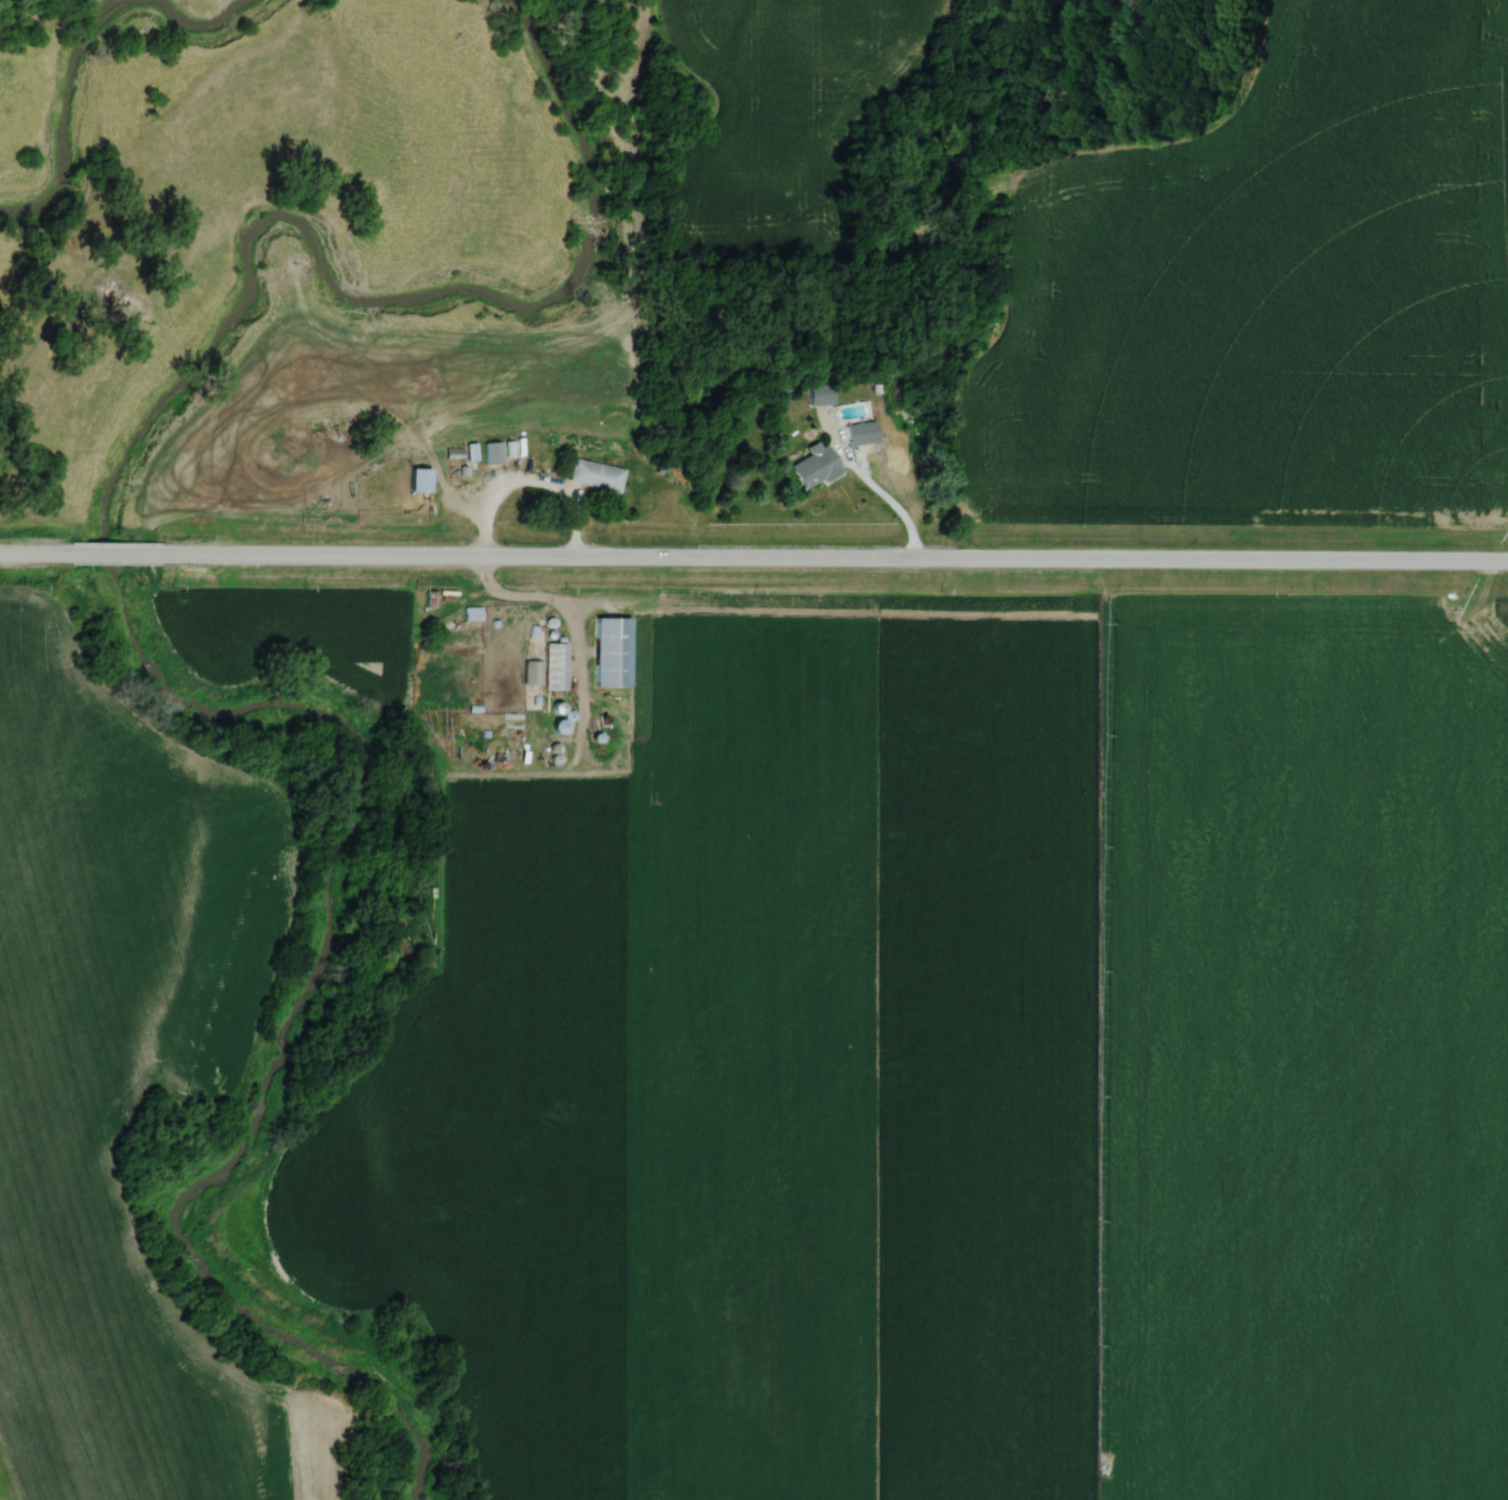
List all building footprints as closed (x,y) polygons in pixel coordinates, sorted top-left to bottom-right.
[(829,383),(829,401),(809,401),(809,383),(829,383)] [(845,424),(875,420),(877,440),(848,444),(845,424)] [(840,472),(823,439),(805,448),(809,456),(790,466),(804,491),(840,472)] [(483,441),(497,440),(500,463),(485,464),(483,441)] [(907,465),(901,440),(877,445),(883,470),(907,465)] [(619,495),(624,470),(573,459),(568,484),(619,495)] [(408,491),(410,466),(432,467),(431,492),(408,491)] [(482,608),(464,608),(464,623),(482,623),(482,608)] [(593,682),(592,615),(626,615),(627,682),(593,682)] [(543,688),(544,641),(563,642),(562,689),(543,688)] [(541,662),(525,662),(525,685),(541,685),(541,662)] [(553,723),(558,735),(569,731),(565,719),(553,723)]
